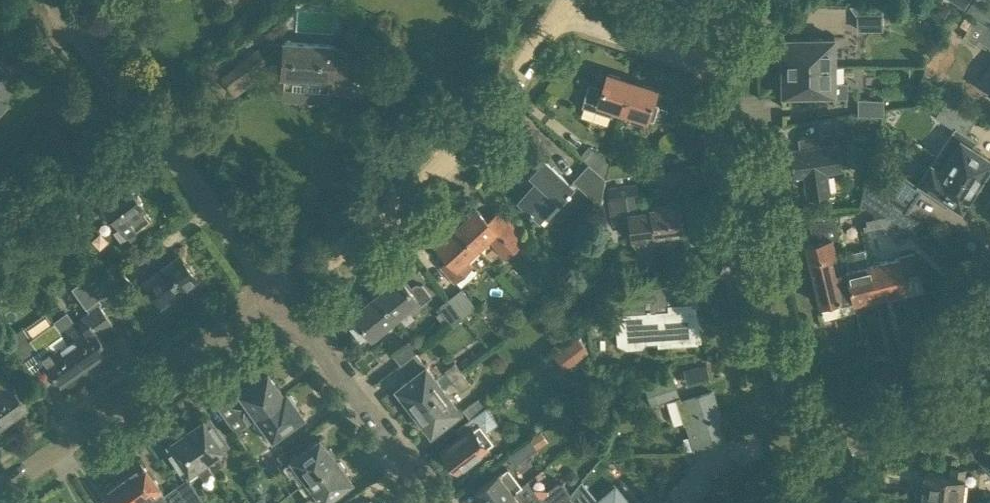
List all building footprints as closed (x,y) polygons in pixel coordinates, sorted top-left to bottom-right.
[(984,5),(975,0),(973,0),(966,11),(976,17),(984,5)] [(882,17),(858,17),(858,29),(882,29),(882,17)] [(974,18),(963,36),(976,44),(978,40),(989,48),(989,27),(974,18)] [(782,66),(834,65),(834,38),(834,37),(832,37),(783,38),(783,37),(781,37),(781,39),(782,39),(782,49),(779,49),(780,63),(782,63),(782,66)] [(334,44),(283,41),(283,42),(266,41),(221,77),(230,89),(256,68),(282,70),(281,74),(284,74),(282,98),(328,101),(330,77),(332,77),(333,73),(354,74),(356,48),(334,46),(334,44)] [(977,82),(989,90),(989,62),(977,82)] [(2,65),(0,63),(0,109),(6,102),(2,97),(18,79),(2,65)] [(834,65),(782,66),(782,68),(780,68),(780,83),(782,83),(782,92),(782,94),(784,94),(833,93),(833,97),(846,97),(846,83),(834,83),(834,65)] [(602,87),(589,83),(581,106),(612,116),(614,108),(622,111),(631,81),(607,73),(602,87)] [(631,81),(622,111),(647,119),(648,117),(653,118),(657,105),(652,103),(656,88),(631,81)] [(882,113),(882,99),(858,99),(858,113),(882,113)] [(959,133),(967,122),(968,120),(949,107),(940,120),(959,133)] [(831,194),(828,172),(841,170),(838,151),(848,148),(846,131),(820,135),(822,146),(790,150),(794,177),(803,175),(806,198),(831,194)] [(976,184),(989,162),(989,159),(960,139),(959,141),(950,135),(943,146),(953,152),(945,163),(976,184)] [(606,178),(609,163),(588,145),(579,156),(588,163),(606,178)] [(976,184),(945,163),(935,157),(920,180),(961,207),(976,184)] [(573,186),(545,161),(544,160),(529,176),(536,181),(518,201),(539,221),(557,201),(559,202),(573,186)] [(635,160),(609,163),(606,178),(636,173),(637,173),(635,160)] [(606,178),(588,163),(572,180),(600,206),(606,178)] [(907,212),(915,200),(923,189),(901,174),(893,186),(885,198),(907,212)] [(143,208),(144,207),(126,183),(115,192),(111,186),(98,196),(120,225),(129,236),(137,230),(136,229),(150,219),(143,208)] [(680,203),(673,204),(650,207),(650,210),(641,211),(639,197),(640,197),(638,183),(608,187),(613,222),(630,220),(632,238),(633,238),(633,240),(634,242),(635,243),(636,245),(638,246),(639,247),(641,247),(643,248),(645,248),(646,248),(648,247),(650,246),(651,245),(653,244),(654,242),(654,241),(655,239),(655,237),(655,235),(669,233),(670,237),(681,235),(680,232),(684,231),(680,203)] [(883,198),(873,213),(874,217),(877,216),(881,217),(883,217),(885,215),(891,205),(892,204),(883,198)] [(885,215),(909,231),(916,220),(891,205),(885,215)] [(456,225),(476,248),(486,239),(505,258),(527,238),(500,208),(487,219),(476,207),(456,225)] [(853,301),(846,270),(834,273),(830,255),(835,253),(831,239),(839,237),(837,225),(834,212),(807,217),(812,241),(805,243),(822,310),(853,302),(853,301)] [(909,231),(885,215),(883,217),(881,217),(866,220),(867,225),(863,226),(864,232),(882,228),(903,241),(909,231)] [(476,248),(456,225),(436,244),(448,257),(439,266),(454,283),(473,265),(466,257),(476,248)] [(880,295),(872,263),(870,263),(867,249),(842,255),(846,269),(846,270),(853,301),(880,295)] [(162,303),(197,277),(194,273),(194,270),(190,265),(187,264),(179,253),(168,262),(163,256),(151,266),(155,272),(144,280),(162,303)] [(899,256),(872,263),(880,295),(907,288),(903,274),(918,270),(914,253),(899,256)] [(130,280),(121,269),(105,281),(113,293),(130,280)] [(72,287),(94,319),(78,330),(67,313),(54,322),(58,327),(57,327),(84,365),(108,348),(99,334),(113,324),(100,305),(102,303),(99,299),(110,291),(96,271),(72,287)] [(399,275),(375,293),(394,317),(408,307),(411,310),(430,295),(421,284),(415,283),(409,288),(399,275)] [(674,292),(671,281),(671,278),(634,287),(638,301),(653,297),(654,311),(618,313),(616,319),(618,342),(626,346),(641,345),(644,341),(658,340),(658,344),(697,341),(696,340),(700,339),(694,302),(670,304),(669,294),(674,292)] [(449,297),(463,315),(476,306),(462,287),(449,297)] [(394,317),(375,293),(352,312),(371,336),(394,317)] [(463,315),(449,297),(437,306),(451,325),(463,315)] [(22,362),(39,350),(42,355),(42,356),(60,382),(84,365),(57,327),(58,327),(54,322),(31,338),(23,327),(6,339),(22,362)] [(507,328),(499,333),(504,340),(512,335),(507,328)] [(577,337),(553,354),(565,369),(589,352),(577,337)] [(400,365),(420,349),(412,338),(391,354),(399,364),(400,365)] [(400,365),(399,364),(396,366),(406,379),(396,387),(413,410),(442,387),(425,364),(430,361),(420,349),(400,365)] [(452,380),(462,372),(454,362),(444,369),(452,380)] [(706,365),(694,368),(698,384),(710,381),(706,365)] [(462,372),(452,380),(460,391),(470,383),(462,372)] [(268,373),(240,393),(247,403),(241,407),(232,406),(222,414),(235,433),(248,423),(257,416),(287,393),(286,392),(283,394),(268,373)] [(680,397),(673,376),(644,386),(650,406),(680,397)] [(3,422),(27,405),(9,378),(0,384),(0,418),(3,422)] [(442,387),(413,410),(431,432),(460,410),(442,387)] [(694,448),(723,439),(715,412),(718,411),(712,391),(677,402),(683,422),(686,421),(694,448)] [(287,393),(257,416),(272,437),(302,415),(287,393)] [(469,419),(485,406),(486,405),(480,397),(462,410),(469,419)] [(485,406),(469,419),(466,421),(470,427),(441,450),(457,470),(487,447),(486,446),(492,441),(485,431),(497,422),(491,415),(485,406)] [(208,419),(187,433),(213,470),(223,463),(214,450),(225,443),(208,419)] [(306,433),(300,424),(287,434),(293,443),(306,433)] [(213,470),(187,433),(166,448),(183,472),(194,465),(203,477),(213,470)] [(286,452),(276,459),(261,470),(268,479),(283,467),(289,476),(299,469),(307,480),(335,459),(319,438),(291,459),(286,452)] [(536,448),(529,439),(507,455),(514,465),(536,448)] [(694,448),(699,462),(668,491),(680,502),(690,502),(712,482),(707,477),(716,469),(731,464),(723,439),(694,448)] [(261,470),(276,459),(270,450),(255,460),(261,470)] [(307,480),(308,481),(303,485),(311,495),(303,501),(305,502),(326,502),(324,500),(351,480),(335,459),(307,480)] [(175,485),(163,494),(160,489),(158,491),(140,464),(121,477),(140,502),(188,502),(175,485)] [(921,498),(961,502),(965,468),(951,467),(950,476),(924,473),(924,476),(917,475),(915,495),(921,496),(921,498)] [(521,486),(507,468),(502,472),(501,470),(475,490),(485,502),(498,502),(521,486)] [(577,472),(572,471),(567,474),(566,479),(569,483),(574,484),(578,482),(579,477),(577,472)] [(121,477),(103,490),(113,502),(140,502),(121,477)] [(175,485),(188,502),(198,502),(203,500),(187,477),(175,485)] [(564,500),(564,499),(567,496),(558,484),(553,484),(547,489),(546,493),(539,498),(526,481),(521,486),(498,502),(560,502),(564,500)] [(580,481),(567,496),(564,499),(564,500),(567,502),(628,502),(615,487),(597,502),(580,481)]
